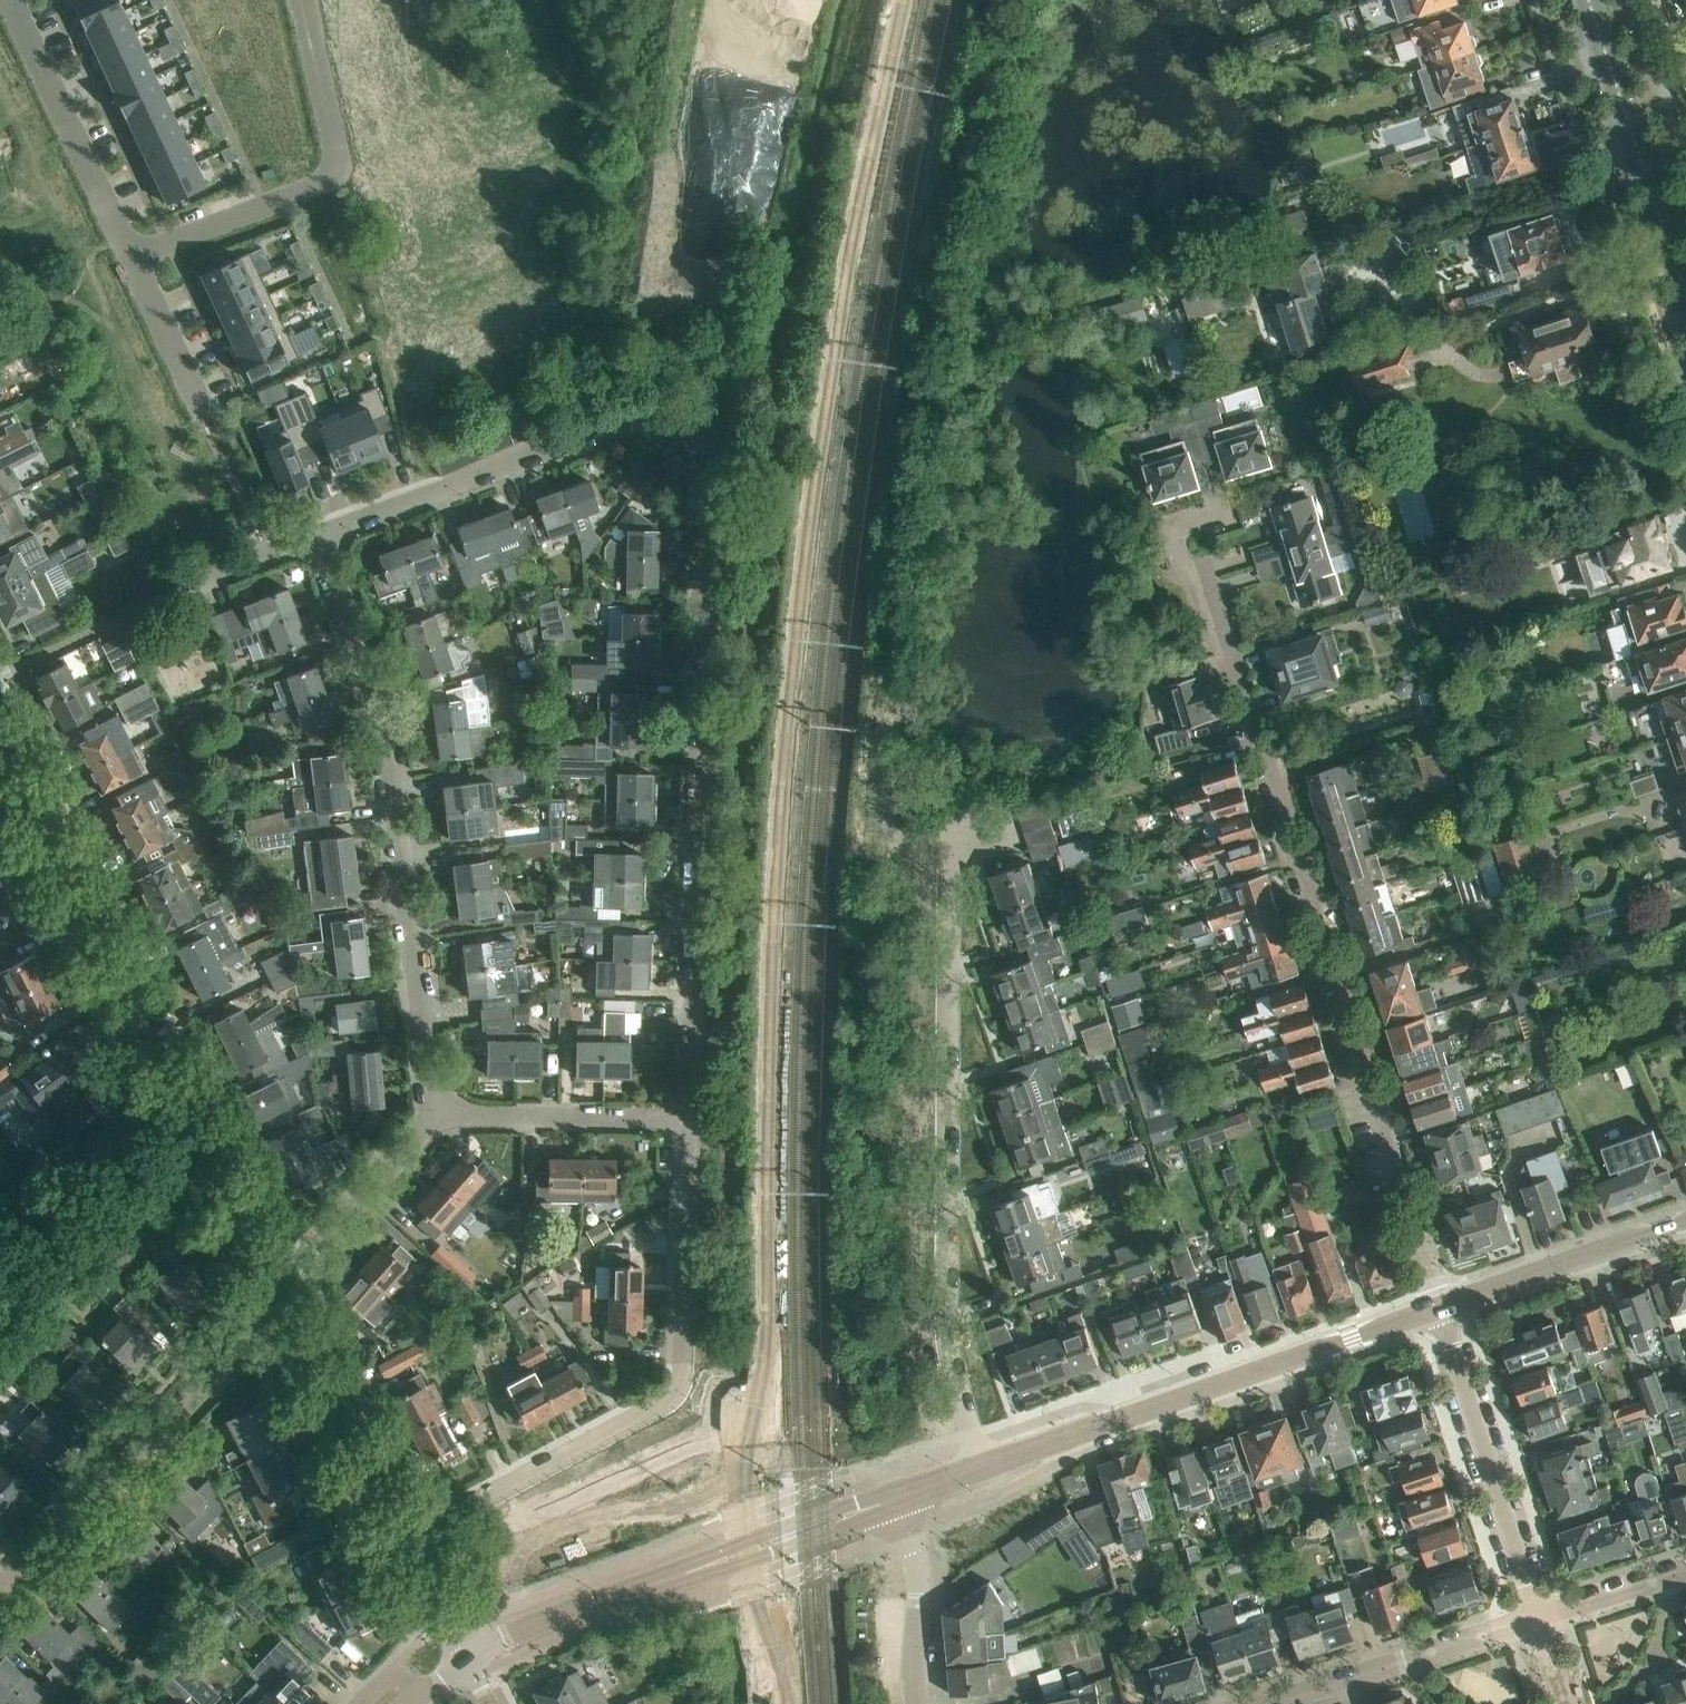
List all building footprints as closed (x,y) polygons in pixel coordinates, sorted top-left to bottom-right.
[(119,0),(86,0),(74,6),(84,28),(124,9),(119,0)] [(160,0),(150,0),(155,10),(163,6),(160,0)] [(1274,4),(1279,2),(1282,9),(1297,2),(1296,0),(1272,0),(1274,4)] [(1359,4),(1368,30),(1389,23),(1391,28),(1400,25),(1412,21),(1412,19),(1438,10),(1459,3),(1458,0),(1370,0),(1359,4)] [(134,31),(124,9),(84,28),(94,50),(134,31)] [(1422,26),(1411,30),(1414,38),(1419,55),(1424,68),(1475,51),(1474,48),(1476,44),(1474,38),(1470,36),(1465,22),(1443,29),(1440,21),(1431,23),(1422,26)] [(170,42),(178,38),(172,25),(164,29),(170,42)] [(105,72),(144,53),(134,31),(94,50),(105,72)] [(1272,47),(1268,35),(1258,39),(1262,51),(1272,47)] [(178,38),(170,42),(176,54),(184,50),(178,38)] [(1424,68),(1419,70),(1432,108),(1465,97),(1486,90),(1483,81),(1485,81),(1480,67),(1483,62),(1480,56),(1476,54),(1475,51),(1424,68)] [(155,75),(144,53),(105,72),(115,93),(113,93),(114,94),(155,75)] [(190,85),(199,81),(193,69),(184,73),(190,85)] [(124,116),(165,97),(155,75),(114,94),(124,116)] [(190,85),(196,98),(204,94),(199,81),(190,85)] [(1489,94),(1453,106),(1467,147),(1524,129),(1523,127),(1527,126),(1523,113),(1519,114),(1510,87),(1489,94)] [(175,119),(165,97),(124,116),(125,117),(126,117),(136,138),(175,119)] [(205,117),(211,129),(219,125),(213,113),(205,117)] [(146,160),(186,141),(175,119),(136,138),(146,160)] [(211,129),(216,141),(225,137),(219,125),(211,129)] [(1524,129),(1467,147),(1476,176),(1467,178),(1471,192),(1497,185),(1496,180),(1516,173),(1520,172),(1521,173),(1537,168),(1529,145),(1533,144),(1529,131),(1525,132),(1524,129)] [(196,163),(186,141),(146,160),(157,182),(196,163)] [(229,147),(221,151),(227,163),(235,159),(229,147)] [(1437,150),(1404,161),(1406,166),(1440,158),(1437,150)] [(196,163),(157,182),(167,204),(206,185),(196,163)] [(1487,239),(1476,242),(1489,281),(1500,278),(1500,279),(1506,277),(1506,279),(1567,258),(1559,234),(1562,229),(1559,220),(1554,218),(1553,215),(1492,236),(1486,238),(1487,239)] [(298,241),(290,245),(295,257),(304,253),(298,241)] [(219,266),(200,275),(209,293),(258,270),(270,264),(262,246),(250,252),(232,260),(230,256),(217,262),(219,266)] [(1317,252),(1295,259),(1265,268),(1276,303),(1278,302),(1293,350),(1330,338),(1318,303),(1343,295),(1332,263),(1321,267),(1317,252)] [(304,253),(295,257),(301,269),(310,265),(304,253)] [(1233,266),(1178,283),(1190,319),(1244,302),(1233,266)] [(258,270),(209,293),(220,316),(269,293),(258,270)] [(317,282),(309,286),(315,298),(323,294),(317,282)] [(1471,313),(1524,298),(1519,282),(1467,297),(1471,313)] [(269,293),(220,316),(228,335),(278,312),(269,293)] [(323,294),(315,298),(320,310),(329,306),(323,294)] [(1105,333),(1149,319),(1141,296),(1097,310),(1105,333)] [(1467,297),(1447,303),(1452,319),(1471,313),(1467,297)] [(1560,383),(1573,379),(1581,376),(1576,361),(1599,354),(1591,329),(1597,327),(1592,310),(1586,312),(1585,310),(1526,329),(1525,324),(1512,328),(1514,335),(1516,342),(1521,341),(1526,356),(1509,362),(1515,382),(1531,377),(1535,390),(1559,382),(1560,383)] [(278,312),(228,335),(239,356),(288,333),(278,312)] [(333,315),(324,319),(330,331),(339,327),(333,315)] [(21,333),(15,320),(0,327),(0,342),(21,333)] [(288,333),(239,356),(250,380),(269,371),(270,375),(283,369),(281,365),(299,357),(323,346),(314,326),(290,337),(288,333)] [(1350,362),(1359,390),(1410,374),(1405,359),(1414,357),(1410,344),(1399,347),(1396,342),(1374,349),(1375,355),(1350,362)] [(30,353),(15,360),(22,373),(37,365),(30,353)] [(377,386),(362,392),(373,420),(388,414),(377,386)] [(306,391),(291,398),(311,445),(324,440),(336,472),(339,471),(317,417),(306,391)] [(361,398),(340,407),(362,461),(386,452),(373,420),(362,392),(359,393),(361,398)] [(291,398),(274,404),(284,430),(306,484),(309,483),(296,451),(311,445),(291,398)] [(1216,399),(1190,406),(1195,421),(1206,456),(1221,451),(1223,458),(1229,478),(1252,471),(1256,472),(1275,467),(1269,447),(1266,448),(1257,418),(1225,428),(1220,413),(1216,399)] [(1174,443),(1142,453),(1151,483),(1149,484),(1155,503),(1173,497),(1175,494),(1199,487),(1191,460),(1206,456),(1195,421),(1190,406),(1177,410),(1181,425),(1169,428),(1174,443)] [(340,407),(317,417),(339,471),(362,461),(340,407)] [(30,442),(38,438),(32,428),(25,431),(24,430),(10,437),(8,433),(0,437),(0,457),(30,442)] [(284,430),(261,440),(283,494),(306,484),(284,430)] [(7,497),(9,496),(21,490),(11,470),(38,456),(30,442),(0,457),(0,500),(7,497)] [(635,492),(647,468),(634,461),(622,486),(635,492)] [(1335,467),(1320,472),(1325,489),(1340,484),(1335,467)] [(588,480),(562,489),(575,530),(579,540),(581,539),(584,560),(585,560),(601,535),(595,532),(590,518),(588,518),(586,514),(599,509),(588,480)] [(51,503),(37,511),(43,522),(86,501),(74,481),(48,497),(51,503)] [(527,515),(533,533),(536,543),(549,539),(567,533),(575,530),(562,489),(535,499),(539,511),(527,515)] [(0,500),(0,544),(27,531),(9,496),(7,497),(0,500)] [(1283,528),(1284,530),(1292,556),(1356,536),(1351,520),(1327,527),(1329,532),(1322,534),(1312,498),(1292,504),(1292,501),(1286,503),(1286,504),(1273,508),(1278,525),(1283,528)] [(510,508),(483,517),(501,566),(502,568),(507,582),(521,577),(516,563),(514,563),(514,564),(512,559),(534,552),(528,534),(533,533),(527,515),(514,520),(510,508)] [(618,526),(627,532),(627,544),(618,544),(610,538),(604,546),(604,557),(658,558),(659,530),(657,530),(657,523),(651,523),(630,508),(618,526)] [(461,539),(449,543),(460,573),(465,589),(480,584),(480,573),(501,566),(483,517),(457,527),(461,539)] [(1655,518),(1630,526),(1633,536),(1628,538),(1628,540),(1599,550),(1611,587),(1671,567),(1655,518)] [(123,531),(106,540),(109,545),(115,556),(131,547),(123,531)] [(45,570),(51,567),(48,560),(45,554),(35,534),(11,546),(14,552),(0,560),(0,593),(45,570)] [(426,603),(439,598),(429,571),(442,566),(432,536),(405,545),(423,596),(426,603)] [(1292,556),(1299,579),(1300,583),(1297,589),(1302,605),(1316,601),(1316,602),(1322,600),(1321,598),(1340,592),(1330,558),(1360,549),(1356,536),(1292,556)] [(85,550),(80,539),(61,549),(66,560),(85,550)] [(384,571),(372,575),(380,597),(408,586),(413,599),(414,599),(423,596),(405,545),(379,555),(384,571)] [(66,560),(61,562),(69,578),(95,565),(90,555),(87,549),(85,550),(66,560)] [(657,587),(658,558),(604,557),(604,567),(622,568),(622,565),(627,565),(627,586),(657,587)] [(55,610),(62,606),(45,570),(0,593),(0,617),(1,620),(5,621),(6,624),(22,616),(32,636),(60,621),(55,610)] [(1635,654),(1647,650),(1644,640),(1685,627),(1685,613),(1680,593),(1666,597),(1664,589),(1658,591),(1656,586),(1618,598),(1621,607),(1612,609),(1616,625),(1625,623),(1635,654)] [(571,587),(560,587),(560,597),(571,597),(571,587)] [(243,605),(222,612),(229,631),(232,639),(244,634),(247,633),(297,615),(288,588),(258,599),(259,600),(244,606),(243,605)] [(577,597),(577,610),(597,610),(597,597),(577,597)] [(1387,604),(1364,612),(1368,625),(1391,618),(1387,604)] [(625,607),(625,605),(607,605),(607,606),(608,606),(607,639),(656,640),(657,613),(624,612),(624,607),(625,607)] [(441,634),(434,614),(404,625),(414,651),(464,633),(461,624),(445,630),(446,632),(441,634)] [(247,633),(244,634),(248,645),(258,641),(264,657),(277,652),(286,649),(307,641),(297,615),(254,630),(247,633)] [(533,627),(516,633),(524,655),(542,649),(533,627)] [(1343,661),(1332,628),(1322,631),(1299,638),(1300,642),(1272,651),(1272,652),(1274,656),(1269,657),(1273,670),(1277,668),(1282,683),(1277,684),(1281,696),(1286,695),(1287,699),(1316,689),(1317,692),(1335,687),(1334,683),(1338,682),(1333,664),(1343,661)] [(414,651),(423,678),(447,669),(450,678),(469,671),(466,663),(471,662),(473,657),(470,648),(465,646),(460,647),(457,637),(465,635),(464,633),(414,651)] [(244,634),(232,639),(235,649),(248,645),(244,634)] [(135,661),(122,635),(102,645),(115,671),(135,661)] [(1626,656),(1628,660),(1634,678),(1637,677),(1642,691),(1645,690),(1674,681),(1685,677),(1685,637),(1678,639),(1647,650),(1635,654),(1626,656)] [(567,678),(567,679),(571,679),(614,680),(615,666),(655,667),(656,640),(607,639),(606,665),(587,666),(571,666),(571,678),(567,678)] [(538,655),(525,659),(529,678),(538,675),(538,655)] [(34,679),(47,705),(92,682),(79,688),(66,663),(34,679)] [(316,666),(295,674),(272,682),(278,699),(271,701),(274,711),(269,713),(269,714),(326,693),(316,666)] [(1165,685),(1177,729),(1155,735),(1161,754),(1193,744),(1188,727),(1214,719),(1210,709),(1218,706),(1216,698),(1214,699),(1212,692),(1214,691),(1211,683),(1204,685),(1200,674),(1165,685)] [(449,701),(433,703),(436,731),(490,724),(488,708),(487,708),(483,680),(483,676),(445,685),(449,701)] [(571,679),(571,690),(598,691),(598,718),(596,718),(596,719),(645,720),(646,693),(623,693),(616,693),(614,693),(614,680),(571,679)] [(92,682),(47,705),(43,707),(44,709),(43,713),(47,720),(50,721),(55,733),(93,714),(92,713),(104,707),(92,682)] [(121,712),(153,695),(146,682),(114,698),(121,712)] [(1656,701),(1668,736),(1685,729),(1685,691),(1656,701)] [(326,693),(269,714),(273,726),(290,720),(295,734),(305,730),(315,727),(335,719),(326,693)] [(153,695),(121,712),(128,725),(160,709),(153,695)] [(645,720),(596,719),(595,744),(584,744),(583,746),(548,745),(548,751),(548,759),(612,761),(612,746),(644,747),(645,720)] [(493,724),(490,724),(436,731),(440,759),(471,755),(473,755),(487,753),(484,735),(494,733),(493,724)] [(83,757),(83,760),(85,765),(88,766),(89,769),(121,752),(134,746),(123,725),(111,732),(109,728),(77,744),(83,757)] [(1668,736),(1675,760),(1681,758),(1685,769),(1685,729),(1668,736)] [(294,777),(273,779),(274,789),(287,787),(288,788),(292,787),(345,781),(342,753),(328,754),(328,739),(302,744),(304,757),(292,759),(294,777)] [(530,760),(547,758),(545,743),(528,746),(530,760)] [(1455,783),(1469,779),(1458,745),(1444,750),(1455,783)] [(121,752),(89,769),(90,771),(90,774),(93,779),(95,781),(102,793),(121,783),(134,777),(146,771),(134,746),(121,752)] [(1441,787),(1455,783),(1444,750),(1431,754),(1441,787)] [(1431,754),(1418,758),(1428,791),(1441,787),(1431,754)] [(612,761),(548,759),(549,776),(596,777),(596,783),(605,783),(605,799),(652,801),(653,774),(611,773),(612,761)] [(1177,806),(1243,785),(1235,760),(1233,760),(1233,761),(1202,771),(1206,784),(1174,794),(1177,806)] [(1360,793),(1350,762),(1336,767),(1311,775),(1315,789),(1312,790),(1317,807),(1360,793)] [(456,777),(457,784),(443,786),(447,812),(495,806),(499,806),(497,786),(523,782),(521,763),(475,769),(475,774),(456,777)] [(119,805),(110,809),(116,822),(116,825),(118,830),(121,832),(122,834),(154,818),(162,814),(169,811),(152,778),(115,797),(119,805)] [(286,806),(250,816),(252,834),(287,829),(330,823),(328,811),(349,809),(345,781),(292,787),(293,796),(296,815),(286,817),(286,806)] [(189,801),(202,794),(198,785),(185,792),(189,801)] [(1251,810),(1243,785),(1177,806),(1181,817),(1213,807),(1218,821),(1251,810)] [(1360,793),(1317,807),(1322,822),(1325,821),(1329,835),(1355,827),(1369,823),(1360,793)] [(202,794),(189,801),(193,809),(207,803),(202,794)] [(1676,797),(1680,811),(1685,826),(1685,794),(1681,795),(1676,797)] [(552,838),(583,839),(588,839),(588,824),(564,824),(564,798),(548,798),(550,839),(552,838)] [(1048,812),(1044,798),(1017,806),(1021,820),(1048,812)] [(652,801),(605,799),(604,826),(651,827),(652,801)] [(1099,804),(1056,816),(1062,835),(1105,823),(1099,804)] [(495,806),(447,812),(450,839),(499,832),(495,806)] [(1251,810),(1218,821),(1204,826),(1208,840),(1190,846),(1193,858),(1259,837),(1251,810)] [(1025,834),(1052,825),(1048,812),(1021,820),(1025,834)] [(154,818),(122,834),(123,837),(123,839),(125,845),(128,846),(134,859),(154,849),(167,842),(175,838),(170,829),(176,826),(175,824),(169,827),(162,814),(154,818)] [(1493,839),(1488,822),(1478,826),(1483,842),(1493,839)] [(1330,849),(1336,866),(1379,853),(1369,823),(1355,827),(1329,835),(1333,849),(1330,849)] [(504,845),(532,841),(531,825),(501,829),(504,845)] [(1052,825),(1025,834),(1029,847),(1057,839),(1052,825)] [(257,849),(295,843),(292,829),(255,835),(257,849)] [(1507,884),(1540,873),(1527,834),(1494,844),(1507,884)] [(347,906),(345,893),(359,891),(352,835),(303,841),(312,910),(347,906)] [(1093,836),(1059,846),(1060,850),(1061,853),(1065,865),(1066,864),(1067,869),(1100,858),(1094,840),(1093,836)] [(1267,862),(1259,837),(1193,858),(1197,868),(1215,862),(1219,876),(1265,862),(1267,862)] [(552,838),(550,839),(532,841),(504,845),(505,845),(507,859),(551,854),(551,850),(552,850),(552,838)] [(143,876),(135,880),(148,906),(191,885),(183,870),(181,864),(190,860),(203,853),(196,839),(172,851),(138,867),(143,876)] [(576,839),(576,852),(594,852),(594,880),(641,881),(642,854),(619,853),(619,840),(588,839),(583,839),(576,839)] [(1057,839),(1029,847),(1034,861),(1045,858),(1061,853),(1060,850),(1059,846),(1057,839)] [(1388,882),(1379,853),(1336,866),(1341,882),(1344,881),(1348,895),(1388,882)] [(1504,892),(1493,858),(1479,862),(1490,897),(1504,892)] [(475,862),(453,865),(457,891),(503,885),(499,859),(486,861),(475,862)] [(236,862),(227,867),(233,877),(241,873),(236,862)] [(1467,866),(1478,901),(1490,897),(1479,862),(1467,866)] [(1030,863),(1028,863),(990,876),(994,888),(996,888),(1005,913),(1043,900),(1030,863)] [(1464,905),(1478,901),(1467,866),(1453,871),(1460,891),(1455,893),(1457,900),(1462,899),(1464,905)] [(1074,876),(1079,891),(1094,887),(1090,872),(1074,876)] [(1224,902),(1207,908),(1210,918),(1242,908),(1275,897),(1268,873),(1220,888),(1224,902)] [(220,899),(203,908),(204,910),(208,919),(219,914),(252,897),(252,898),(255,897),(254,895),(244,875),(243,875),(246,880),(218,895),(220,899)] [(555,906),(555,918),(558,918),(597,920),(598,906),(640,907),(641,881),(594,880),(593,880),(592,905),(580,905),(580,907),(555,906)] [(1383,917),(1396,913),(1395,912),(1397,911),(1388,882),(1348,895),(1352,908),(1349,909),(1354,926),(1383,917)] [(17,918),(0,885),(0,927),(17,918)] [(191,885),(148,906),(161,932),(181,922),(194,915),(204,910),(203,908),(191,885)] [(514,910),(503,885),(457,891),(460,918),(473,916),(476,924),(503,921),(504,925),(534,922),(539,921),(538,909),(524,910),(523,909),(514,910)] [(1080,899),(1083,910),(1090,913),(1096,911),(1100,908),(1104,906),(1107,904),(1111,896),(1109,888),(1104,886),(1100,887),(1100,888),(1083,893),(1080,899)] [(1072,888),(1055,895),(1058,905),(1076,900),(1072,888)] [(1283,923),(1275,897),(1242,908),(1210,918),(1214,930),(1232,924),(1236,938),(1283,923)] [(1040,930),(1052,926),(1043,900),(1005,913),(1013,938),(1012,938),(1012,939),(1017,938),(1019,937),(1033,932),(1040,930)] [(1143,906),(1136,908),(1094,920),(1084,923),(1090,942),(1109,936),(1108,934),(1148,923),(1143,906)] [(348,909),(319,913),(322,939),(288,944),(289,948),(288,948),(289,954),(290,954),(312,951),(366,945),(362,917),(349,919),(348,909)] [(1383,917),(1354,926),(1364,955),(1392,946),(1405,942),(1396,913),(1383,917)] [(189,943),(177,949),(190,974),(237,950),(233,942),(219,914),(208,919),(184,931),(189,943)] [(555,918),(539,921),(534,922),(535,934),(557,931),(558,918),(555,918)] [(572,925),(585,926),(584,942),(597,942),(597,959),(601,959),(603,959),(648,961),(648,934),(635,934),(636,921),(597,920),(558,918),(557,931),(557,940),(571,941),(572,925)] [(1181,938),(1205,931),(1203,921),(1179,928),(1181,938)] [(1291,947),(1283,923),(1236,938),(1240,952),(1223,958),(1226,968),(1291,947)] [(1019,937),(1017,938),(1021,948),(1028,946),(1055,936),(1052,926),(1040,930),(1033,932),(1019,937)] [(467,970),(514,964),(514,961),(515,961),(512,949),(515,948),(517,946),(519,944),(520,942),(520,940),(520,937),(519,935),(518,933),(516,931),(514,930),(511,930),(508,930),(491,934),(477,936),(477,937),(482,937),(482,941),(463,944),(467,970)] [(1014,967),(993,974),(994,976),(995,975),(1004,1000),(1051,983),(1057,981),(1049,959),(1065,953),(1059,935),(1055,936),(1028,946),(1033,960),(1032,961),(1014,967)] [(1465,958),(1446,964),(1449,975),(1469,968),(1469,970),(1485,964),(1476,938),(1460,943),(1465,958)] [(366,945),(312,951),(313,961),(329,959),(329,963),(336,962),(338,977),(347,976),(369,973),(366,945)] [(1299,973),(1291,947),(1226,968),(1230,979),(1249,973),(1254,988),(1299,973)] [(292,968),(289,954),(288,948),(260,961),(270,979),(292,968)] [(202,999),(230,985),(220,966),(226,964),(227,966),(241,958),(237,950),(190,974),(202,999)] [(1,1002),(0,1002),(0,1004),(47,980),(34,954),(17,963),(14,957),(3,962),(0,956),(0,1000),(1,1002)] [(1091,954),(1080,958),(1085,971),(1096,967),(1091,954)] [(603,959),(602,997),(615,998),(616,987),(625,987),(647,987),(648,961),(603,959)] [(1376,985),(1380,998),(1416,986),(1408,960),(1372,972),(1373,974),(1370,978),(1372,983),(1376,985)] [(515,964),(467,970),(470,997),(485,995),(487,1008),(510,1005),(519,1004),(518,992),(517,989),(530,987),(526,962),(515,964)] [(295,984),(292,968),(270,979),(276,993),(295,984)] [(1096,968),(1085,972),(1090,987),(1101,984),(1096,968)] [(1119,974),(1107,978),(1112,996),(1125,992),(1119,974)] [(323,978),(297,981),(299,996),(325,993),(323,978)] [(47,980),(0,1004),(0,1007),(15,1037),(45,1022),(42,1015),(60,1005),(47,980)] [(1526,982),(1511,987),(1519,1013),(1534,1008),(1526,982)] [(1051,983),(1004,1000),(1013,1026),(1060,1009),(1051,983)] [(1304,983),(1283,989),(1257,997),(1261,1012),(1247,1016),(1251,1028),(1279,1019),(1279,1020),(1312,1009),(1304,983)] [(1380,998),(1384,1009),(1381,1013),(1383,1018),(1387,1020),(1388,1023),(1438,1007),(1431,987),(1418,992),(1416,986),(1380,998)] [(559,1001),(559,987),(547,987),(547,1001),(559,1001)] [(559,987),(559,1001),(570,1001),(570,987),(559,987)] [(326,1001),(323,1002),(323,1007),(325,1007),(326,1016),(337,1014),(339,1032),(376,1027),(372,999),(351,1002),(349,990),(325,993),(326,1001)] [(325,993),(299,996),(299,997),(301,1010),(323,1007),(323,1002),(326,1001),(325,993)] [(601,1000),(601,1013),(603,1013),(603,1028),(603,1076),(630,1076),(630,1033),(640,1033),(640,1012),(635,1012),(635,1000),(618,1000),(606,1000),(601,1000)] [(559,1015),(559,1001),(547,1001),(547,1015),(559,1015)] [(559,1001),(559,1015),(570,1015),(570,1001),(559,1001)] [(1586,1003),(1544,1018),(1551,1038),(1582,1027),(1578,1016),(1589,1012),(1586,1003)] [(513,1031),(511,1017),(510,1005),(487,1008),(480,1009),(483,1030),(486,1030),(487,1040),(487,1075),(514,1075),(514,1042),(513,1031)] [(1524,1012),(1525,1015),(1533,1038),(1546,1034),(1546,1033),(1538,1008),(1524,1012)] [(1060,1009),(1013,1026),(1022,1051),(1020,1052),(1020,1053),(1042,1045),(1045,1044),(1048,1052),(1072,1043),(1069,1036),(1060,1009)] [(1269,1035),(1273,1048),(1287,1044),(1287,1045),(1320,1034),(1312,1009),(1279,1020),(1279,1019),(1251,1028),(1255,1040),(1269,1035)] [(234,1013),(214,1023),(227,1048),(274,1025),(269,1015),(266,1011),(253,1020),(254,1023),(255,1025),(251,1028),(242,1010),(234,1013)] [(1390,1030),(1387,1033),(1390,1042),(1394,1042),(1397,1053),(1433,1042),(1430,1032),(1425,1016),(1410,1020),(1389,1027),(1390,1030)] [(1108,1021),(1092,1026),(1096,1039),(1113,1033),(1108,1021)] [(274,1025),(227,1048),(239,1074),(259,1064),(260,1063),(265,1072),(274,1068),(284,1062),(290,1059),(274,1025)] [(1148,1026),(1119,1036),(1128,1065),(1142,1060),(1151,1057),(1145,1042),(1152,1040),(1148,1026)] [(603,1076),(603,1028),(577,1027),(577,1042),(576,1042),(576,1076),(603,1076)] [(541,1075),(541,1031),(513,1031),(514,1042),(514,1075),(541,1075)] [(1096,1039),(1086,1043),(1091,1057),(1102,1053),(1118,1048),(1113,1033),(1096,1039)] [(1272,1064),(1259,1068),(1263,1080),(1295,1070),(1294,1069),(1328,1059),(1320,1034),(1287,1045),(1287,1044),(1273,1048),(1267,1050),(1272,1064)] [(1533,1038),(1540,1061),(1541,1062),(1554,1058),(1546,1034),(1533,1038)] [(1444,1051),(1454,1047),(1450,1037),(1433,1042),(1397,1053),(1400,1062),(1398,1065),(1400,1073),(1404,1073),(1405,1078),(1441,1066),(1448,1064),(1444,1051)] [(307,1042),(308,1050),(310,1057),(336,1054),(337,1058),(345,1062),(349,1062),(350,1073),(333,1074),(333,1081),(328,1081),(328,1083),(381,1078),(379,1050),(348,1052),(346,1039),(307,1042)] [(263,1087),(243,1097),(256,1122),(267,1117),(272,1127),(284,1121),(295,1115),(290,1105),(299,1101),(291,1085),(304,1074),(311,1071),(310,1057),(308,1050),(284,1062),(290,1074),(277,1080),(263,1087)] [(16,1095),(47,1137),(79,1113),(65,1095),(74,1088),(63,1073),(71,1068),(70,1066),(70,1067),(59,1053),(25,1078),(17,1067),(15,1069),(15,1068),(0,1079),(0,1106),(16,1095)] [(1014,1083),(992,1090),(993,1092),(994,1091),(1003,1116),(1044,1101),(1054,1098),(1049,1082),(1062,1077),(1054,1053),(1009,1069),(1014,1083)] [(15,1068),(5,1055),(0,1059),(0,1079),(15,1068)] [(1563,1086),(1560,1078),(1554,1058),(1541,1062),(1550,1090),(1559,1087),(1563,1086)] [(1303,1095),(1332,1086),(1336,1085),(1328,1059),(1294,1069),(1295,1070),(1263,1080),(1266,1092),(1271,1090),(1299,1081),(1303,1095)] [(1128,1065),(1137,1091),(1142,1089),(1142,1088),(1151,1086),(1142,1060),(1128,1065)] [(1406,1080),(1403,1083),(1406,1091),(1410,1092),(1413,1102),(1465,1086),(1468,1085),(1460,1060),(1448,1064),(1441,1066),(1405,1078),(1406,1080)] [(1125,1073),(1099,1081),(1108,1108),(1134,1099),(1125,1073)] [(314,1083),(318,1102),(319,1103),(321,1108),(332,1103),(332,1092),(351,1091),(352,1109),(384,1106),(381,1078),(328,1083),(314,1083)] [(1468,1096),(1465,1086),(1413,1102),(1416,1112),(1413,1114),(1416,1123),(1419,1123),(1421,1127),(1457,1116),(1456,1113),(1470,1109),(1467,1096),(1468,1096)] [(1557,1118),(1570,1113),(1559,1087),(1550,1090),(1547,1091),(1557,1118)] [(1544,1122),(1557,1118),(1547,1091),(1535,1095),(1544,1122)] [(1532,1127),(1544,1122),(1535,1095),(1523,1100),(1532,1127)] [(1044,1101),(1003,1116),(1012,1142),(1063,1124),(1054,1098),(1044,1101)] [(1519,1131),(1532,1127),(1523,1100),(1510,1104),(1519,1131)] [(321,1108),(319,1103),(298,1113),(305,1128),(326,1118),(321,1108)] [(1510,1104),(1497,1109),(1506,1136),(1519,1131),(1510,1104)] [(1176,1109),(1147,1118),(1155,1142),(1183,1133),(1176,1109)] [(1247,1110),(1221,1118),(1222,1120),(1228,1139),(1254,1131),(1252,1127),(1247,1111),(1247,1110)] [(1228,1139),(1222,1120),(1187,1132),(1192,1150),(1228,1139)] [(1485,1143),(1482,1133),(1473,1137),(1468,1121),(1423,1135),(1431,1160),(1485,1143)] [(1063,1124),(1012,1142),(1020,1167),(1019,1168),(1019,1169),(1072,1151),(1063,1124)] [(1657,1126),(1603,1145),(1612,1171),(1623,1167),(1625,1172),(1649,1163),(1648,1159),(1666,1153),(1657,1126)] [(126,1150),(114,1128),(79,1147),(91,1169),(126,1150)] [(294,1128),(266,1142),(278,1167),(313,1150),(306,1138),(300,1141),(298,1136),(294,1128)] [(344,1154),(355,1143),(344,1133),(335,1137),(344,1154)] [(1079,1146),(1084,1160),(1111,1150),(1107,1140),(1106,1137),(1079,1146)] [(1439,1186),(1483,1172),(1479,1156),(1488,1153),(1485,1143),(1431,1160),(1439,1186)] [(325,1155),(330,1152),(326,1144),(313,1150),(278,1167),(291,1192),(333,1171),(325,1155)] [(1111,1150),(1084,1160),(1089,1173),(1115,1164),(1111,1150)] [(1518,1178),(1537,1229),(1569,1217),(1558,1190),(1570,1186),(1556,1150),(1527,1161),(1528,1163),(1525,1164),(1518,1178)] [(582,1157),(549,1156),(549,1172),(536,1172),(536,1201),(581,1202),(581,1200),(582,1157)] [(614,1170),(614,1158),(582,1157),(581,1200),(614,1201),(614,1194),(627,1195),(628,1172),(627,1172),(627,1173),(618,1173),(618,1170),(614,1170)] [(439,1181),(438,1181),(461,1201),(471,1210),(472,1211),(503,1177),(499,1174),(482,1159),(481,1159),(482,1160),(476,1166),(473,1163),(471,1166),(461,1158),(440,1182),(439,1181)] [(1625,1172),(1599,1181),(1599,1183),(1607,1204),(1609,1203),(1617,1204),(1625,1202),(1630,1196),(1642,1192),(1650,1193),(1658,1190),(1663,1184),(1672,1181),(1668,1170),(1660,1173),(1655,1161),(1649,1163),(1625,1172)] [(1236,1168),(1226,1171),(1230,1183),(1240,1179),(1236,1168)] [(1311,1175),(1287,1183),(1294,1203),(1296,1211),(1309,1247),(1313,1259),(1321,1281),(1328,1302),(1353,1293),(1345,1272),(1338,1250),(1311,1175)] [(418,1223),(417,1224),(430,1236),(434,1239),(443,1229),(449,1234),(471,1210),(461,1201),(438,1181),(438,1182),(439,1183),(418,1207),(425,1213),(422,1216),(424,1218),(418,1224),(418,1223)] [(1488,1202),(1473,1207),(1486,1247),(1489,1246),(1494,1249),(1507,1245),(1509,1240),(1512,1239),(1505,1218),(1499,1200),(1504,1199),(1501,1189),(1488,1193),(1488,1202)] [(1012,1200),(991,1207),(992,1208),(993,1208),(1002,1232),(1055,1214),(1060,1212),(1054,1192),(1041,1196),(1040,1190),(1031,1193),(1012,1200)] [(160,1201),(160,1200),(156,1193),(144,1199),(148,1207),(160,1201)] [(1294,1203),(1282,1207),(1285,1215),(1284,1216),(1289,1233),(1286,1234),(1293,1252),(1299,1250),(1309,1247),(1296,1211),(1294,1203)] [(1454,1204),(1441,1208),(1444,1218),(1448,1216),(1461,1255),(1464,1254),(1469,1257),(1481,1253),(1483,1248),(1486,1247),(1473,1207),(1459,1212),(1454,1204)] [(1002,1232),(1011,1258),(1058,1242),(1058,1241),(1064,1238),(1055,1214),(1002,1232)] [(521,1239),(521,1216),(507,1216),(507,1239),(521,1239)] [(613,1233),(605,1219),(585,1230),(593,1244),(613,1233)] [(174,1232),(149,1245),(157,1260),(166,1256),(173,1269),(158,1276),(159,1277),(168,1297),(175,1294),(182,1309),(188,1306),(191,1311),(206,1304),(204,1299),(208,1297),(205,1290),(203,1285),(202,1285),(190,1260),(186,1262),(179,1249),(182,1248),(174,1232)] [(524,1258),(537,1259),(538,1236),(525,1236),(524,1258)] [(1398,1277),(1384,1239),(1372,1243),(1371,1241),(1362,1244),(1363,1247),(1353,1250),(1366,1289),(1398,1277)] [(93,1257),(100,1271),(135,1254),(129,1240),(93,1257)] [(1119,1263),(1147,1254),(1142,1240),(1115,1250),(1119,1263)] [(1058,1242),(1011,1258),(1020,1284),(1018,1284),(1019,1285),(1031,1281),(1035,1293),(1072,1280),(1067,1267),(1058,1242)] [(360,1269),(360,1270),(382,1290),(388,1295),(400,1282),(394,1277),(399,1271),(402,1271),(405,1269),(407,1266),(408,1263),(409,1260),(413,1256),(410,1253),(399,1244),(391,1254),(383,1247),(361,1270),(360,1269)] [(1207,1299),(1203,1289),(1188,1246),(1169,1253),(1178,1279),(1172,1281),(1177,1294),(1164,1299),(1159,1286),(1157,1286),(1175,1337),(1201,1328),(1202,1329),(1203,1329),(1194,1303),(1207,1299)] [(448,1247),(438,1257),(468,1284),(477,1274),(448,1247)] [(1244,1255),(1231,1260),(1236,1276),(1236,1277),(1255,1328),(1281,1319),(1276,1305),(1281,1303),(1263,1251),(1245,1257),(1244,1255)] [(611,1298),(641,1299),(641,1298),(639,1298),(640,1266),(631,1266),(631,1262),(629,1262),(629,1253),(630,1253),(630,1252),(607,1252),(607,1266),(612,1266),(611,1298)] [(1231,1279),(1236,1277),(1231,1260),(1228,1254),(1217,1258),(1222,1272),(1227,1270),(1231,1279)] [(560,1281),(580,1270),(573,1257),(553,1268),(560,1281)] [(85,1258),(74,1270),(82,1278),(94,1266),(85,1258)] [(1316,1302),(1309,1281),(1305,1271),(1304,1272),(1300,1259),(1274,1268),(1290,1315),(1307,1309),(1306,1305),(1316,1302)] [(1135,1265),(1122,1269),(1126,1280),(1138,1276),(1135,1265)] [(361,1271),(339,1295),(361,1314),(373,1326),(395,1301),(388,1295),(382,1290),(360,1270),(359,1270),(361,1271)] [(1685,1312),(1685,1275),(1653,1286),(1664,1319),(1685,1312)] [(550,1301),(532,1278),(522,1287),(527,1294),(540,1313),(552,1304),(550,1301)] [(1084,1283),(1094,1309),(1108,1305),(1098,1278),(1084,1283)] [(1203,1289),(1207,1299),(1221,1339),(1239,1333),(1238,1330),(1248,1327),(1241,1306),(1231,1279),(1203,1289)] [(448,1292),(466,1306),(475,1296),(458,1280),(448,1292)] [(1151,1303),(1138,1308),(1134,1299),(1133,1300),(1150,1346),(1175,1337),(1157,1286),(1147,1290),(1151,1303)] [(574,1287),(574,1297),(590,1297),(590,1288),(574,1287)] [(1648,1289),(1645,1290),(1644,1288),(1640,1288),(1635,1290),(1633,1293),(1633,1295),(1620,1299),(1639,1353),(1651,1348),(1644,1328),(1660,1323),(1648,1289)] [(509,1313),(525,1301),(519,1293),(503,1305),(509,1313)] [(158,1350),(147,1339),(158,1327),(125,1295),(113,1307),(123,1317),(101,1340),(105,1344),(106,1343),(136,1372),(158,1350)] [(1046,1296),(1030,1302),(1034,1313),(1050,1307),(1046,1296)] [(550,1301),(552,1304),(564,1320),(589,1320),(590,1297),(574,1297),(573,1301),(550,1301)] [(611,1298),(610,1329),(605,1329),(604,1344),(627,1344),(627,1335),(629,1335),(629,1331),(639,1331),(639,1299),(641,1299),(611,1298)] [(1111,1317),(1125,1355),(1125,1356),(1126,1356),(1125,1355),(1150,1346),(1133,1300),(1123,1303),(1126,1312),(1111,1317)] [(1606,1359),(1604,1353),(1617,1349),(1602,1306),(1575,1315),(1592,1364),(1606,1359)] [(52,1312),(38,1326),(59,1346),(73,1332),(52,1312)] [(1060,1336),(1073,1373),(1098,1364),(1098,1366),(1100,1365),(1081,1313),(1081,1312),(1080,1313),(1068,1317),(1074,1332),(1060,1336)] [(1019,1351),(1006,1323),(1004,1323),(1004,1324),(987,1330),(983,1319),(982,1319),(1004,1384),(1006,1383),(1005,1382),(1016,1378),(1021,1393),(1023,1392),(1022,1391),(1048,1382),(1035,1345),(1019,1351)] [(402,1344),(422,1334),(415,1322),(396,1333),(402,1344)] [(1502,1343),(1498,1344),(1502,1356),(1506,1355),(1511,1371),(1532,1363),(1551,1357),(1573,1350),(1584,1346),(1582,1341),(1578,1329),(1567,1333),(1568,1336),(1561,1338),(1555,1322),(1501,1341),(1502,1343)] [(1677,1331),(1664,1336),(1673,1362),(1685,1358),(1685,1356),(1677,1331)] [(1035,1345),(1048,1382),(1073,1373),(1060,1336),(1035,1345)] [(424,1339),(386,1359),(393,1372),(431,1351),(424,1339)] [(532,1365),(547,1357),(540,1343),(524,1351),(532,1365)] [(1573,1350),(1579,1366),(1589,1362),(1584,1346),(1573,1350)] [(21,1392),(32,1381),(11,1360),(0,1349),(0,1371),(21,1392)] [(532,1365),(524,1351),(516,1356),(523,1369),(532,1365)] [(115,1394),(83,1364),(82,1365),(70,1353),(60,1363),(73,1375),(62,1386),(94,1416),(115,1394)] [(579,1359),(567,1365),(569,1370),(542,1384),(556,1411),(556,1409),(584,1394),(580,1386),(583,1384),(582,1382),(588,1379),(589,1379),(579,1359)] [(1535,1372),(1514,1379),(1517,1388),(1515,1392),(1517,1399),(1522,1401),(1523,1404),(1532,1401),(1556,1393),(1564,1391),(1577,1386),(1570,1367),(1558,1372),(1556,1365),(1548,1368),(1535,1372)] [(512,1394),(499,1401),(509,1421),(510,1421),(510,1420),(517,1416),(518,1418),(522,1416),(526,1424),(555,1410),(555,1411),(556,1411),(542,1384),(534,1370),(507,1384),(514,1399),(512,1394)] [(1638,1377),(1651,1414),(1668,1408),(1655,1371),(1638,1377)] [(419,1373),(399,1383),(400,1384),(401,1383),(405,1391),(403,1392),(404,1396),(396,1400),(411,1429),(410,1429),(410,1430),(437,1416),(422,1388),(426,1385),(419,1373)] [(1381,1418),(1419,1405),(1408,1374),(1361,1390),(1371,1420),(1381,1418)] [(1621,1407),(1609,1411),(1612,1421),(1611,1421),(1613,1426),(1620,1424),(1626,1422),(1642,1416),(1649,1414),(1649,1415),(1651,1414),(1638,1377),(1635,1378),(1636,1381),(1642,1396),(1644,1400),(1621,1407)] [(1532,1401),(1523,1404),(1525,1411),(1528,1420),(1526,1424),(1528,1431),(1532,1433),(1534,1438),(1555,1431),(1568,1427),(1560,1405),(1582,1397),(1578,1386),(1577,1386),(1564,1391),(1556,1393),(1532,1401)] [(456,1405),(470,1398),(465,1390),(452,1397),(456,1405)] [(470,1398),(456,1405),(467,1426),(481,1418),(480,1417),(487,1413),(477,1395),(470,1399),(470,1398)] [(1319,1405),(1306,1410),(1311,1425),(1299,1430),(1319,1486),(1330,1482),(1323,1464),(1326,1462),(1322,1451),(1331,1448),(1337,1465),(1357,1458),(1346,1429),(1343,1421),(1343,1419),(1336,1399),(1332,1401),(1331,1397),(1318,1401),(1319,1405)] [(35,1452),(36,1453),(38,1451),(49,1462),(71,1439),(30,1400),(21,1411),(32,1421),(9,1445),(26,1461),(35,1452)] [(233,1467),(244,1461),(254,1456),(283,1440),(264,1403),(265,1403),(264,1402),(234,1418),(241,1434),(237,1436),(242,1447),(239,1449),(238,1447),(226,1454),(233,1467)] [(1683,1407),(1666,1411),(1675,1443),(1685,1440),(1685,1417),(1683,1407)] [(1382,1448),(1373,1451),(1377,1461),(1386,1458),(1387,1459),(1423,1447),(1420,1437),(1428,1435),(1424,1422),(1427,1419),(1425,1412),(1421,1411),(1420,1409),(1399,1416),(1374,1424),(1382,1448)] [(1353,1413),(1342,1417),(1343,1419),(1345,1426),(1346,1428),(1357,1424),(1356,1422),(1353,1413)] [(1287,1418),(1281,1419),(1280,1414),(1264,1420),(1264,1421),(1285,1482),(1300,1477),(1295,1464),(1305,1460),(1298,1440),(1295,1441),(1287,1418)] [(451,1444),(437,1416),(410,1430),(412,1430),(427,1458),(435,1454),(437,1457),(439,1456),(443,1464),(442,1464),(443,1465),(463,1454),(456,1441),(451,1444)] [(1613,1426),(1605,1429),(1606,1434),(1612,1451),(1625,1446),(1623,1442),(1648,1434),(1642,1416),(1626,1422),(1620,1424),(1613,1426)] [(1248,1457),(1241,1459),(1253,1492),(1268,1488),(1285,1482),(1264,1421),(1247,1426),(1249,1431),(1243,1433),(1251,1456),(1248,1457)] [(1611,1421),(1594,1427),(1598,1437),(1606,1434),(1605,1429),(1613,1426),(1611,1421)] [(1238,1501),(1254,1496),(1253,1492),(1241,1459),(1233,1436),(1231,1437),(1226,1434),(1221,1436),(1221,1441),(1207,1446),(1220,1484),(1214,1486),(1220,1501),(1236,1495),(1238,1501)] [(297,1511),(287,1492),(295,1488),(292,1481),(303,1475),(302,1474),(301,1474),(283,1440),(254,1456),(262,1471),(257,1474),(265,1488),(252,1496),(259,1510),(267,1526),(297,1511)] [(1593,1474),(1588,1457),(1596,1455),(1592,1442),(1538,1458),(1547,1488),(1593,1474)] [(1423,1447),(1387,1459),(1388,1463),(1394,1480),(1398,1479),(1403,1477),(1408,1494),(1422,1489),(1443,1483),(1442,1480),(1445,1475),(1443,1468),(1438,1466),(1434,1453),(1436,1449),(1432,1447),(1431,1444),(1423,1447)] [(1190,1504),(1192,1508),(1214,1501),(1208,1485),(1210,1484),(1197,1449),(1194,1450),(1193,1448),(1189,1447),(1184,1449),(1181,1452),(1182,1454),(1169,1459),(1176,1479),(1171,1481),(1180,1507),(1190,1504)] [(1145,1449),(1122,1457),(1134,1489),(1142,1486),(1156,1481),(1152,1470),(1145,1449)] [(221,1473),(219,1469),(209,1450),(198,1455),(209,1476),(210,1479),(221,1473)] [(1099,1546),(1125,1537),(1127,1545),(1133,1548),(1150,1543),(1143,1517),(1141,1509),(1122,1457),(1100,1465),(1111,1498),(1075,1510),(1077,1516),(1099,1546)] [(1377,1461),(1371,1463),(1373,1468),(1388,1463),(1387,1459),(1386,1458),(1377,1461)] [(1682,1532),(1683,1534),(1685,1535),(1685,1461),(1675,1465),(1680,1481),(1665,1486),(1673,1512),(1680,1533),(1682,1532)] [(7,1473),(0,1467),(0,1510),(1,1511),(23,1489),(7,1473)] [(1629,1503),(1635,1524),(1642,1545),(1670,1536),(1664,1516),(1668,1514),(1664,1500),(1659,1501),(1657,1495),(1662,1494),(1658,1479),(1657,1477),(1654,1475),(1652,1473),(1649,1472),(1647,1472),(1645,1472),(1643,1473),(1641,1474),(1639,1475),(1638,1476),(1637,1478),(1636,1480),(1636,1482),(1636,1484),(1636,1487),(1640,1500),(1629,1503)] [(1582,1508),(1591,1505),(1610,1499),(1606,1487),(1598,1490),(1593,1474),(1547,1488),(1553,1505),(1557,1503),(1561,1515),(1573,1511),(1574,1512),(1583,1509),(1582,1508)] [(179,1475),(157,1498),(173,1513),(183,1523),(178,1529),(191,1542),(225,1507),(210,1479),(209,1476),(195,1491),(195,1490),(179,1475)] [(1268,1488),(1253,1492),(1254,1496),(1258,1506),(1272,1502),(1268,1488)] [(1445,1488),(1398,1503),(1406,1527),(1399,1529),(1402,1538),(1444,1525),(1442,1517),(1454,1514),(1453,1512),(1450,1502),(1452,1499),(1449,1492),(1446,1490),(1446,1489),(1445,1488)] [(1603,1539),(1594,1541),(1600,1559),(1617,1553),(1618,1557),(1635,1552),(1629,1534),(1634,1533),(1630,1522),(1629,1519),(1623,1500),(1611,1503),(1614,1512),(1609,1514),(1597,1518),(1597,1519),(1603,1539)] [(1064,1502),(1022,1531),(1023,1532),(1034,1549),(1062,1531),(1086,1567),(1100,1558),(1076,1521),(1065,1504),(1064,1502)] [(1597,1519),(1558,1531),(1559,1533),(1557,1533),(1563,1552),(1567,1551),(1574,1571),(1591,1566),(1589,1562),(1600,1559),(1594,1541),(1603,1539),(1597,1519)] [(150,1577),(141,1568),(151,1557),(161,1566),(174,1553),(163,1543),(161,1545),(135,1521),(113,1543),(126,1555),(115,1566),(139,1589),(150,1577)] [(1457,1523),(1435,1530),(1419,1535),(1428,1563),(1466,1551),(1457,1523)] [(251,1557),(289,1537),(289,1536),(277,1543),(275,1539),(270,1542),(264,1532),(243,1543),(251,1557)] [(251,1557),(258,1570),(297,1550),(289,1537),(251,1557)] [(1192,1565),(1203,1562),(1198,1543),(1187,1546),(1192,1565)] [(329,1604),(361,1587),(346,1558),(343,1560),(340,1552),(328,1558),(321,1545),(304,1554),(329,1604)] [(1399,1579),(1399,1580),(1412,1576),(1411,1575),(1406,1561),(1395,1565),(1399,1579)] [(85,1605),(101,1621),(99,1622),(106,1629),(108,1627),(110,1629),(112,1627),(114,1629),(124,1618),(122,1617),(133,1605),(106,1579),(103,1574),(102,1575),(92,1565),(91,1566),(92,1567),(70,1589),(70,1588),(69,1589),(85,1605)] [(1399,1580),(1399,1579),(1378,1586),(1371,1565),(1346,1574),(1350,1586),(1354,1599),(1367,1594),(1379,1629),(1411,1619),(1404,1598),(1402,1593),(1403,1593),(1399,1580)] [(1436,1591),(1422,1595),(1428,1613),(1465,1602),(1470,1606),(1480,1603),(1481,1597),(1470,1565),(1431,1578),(1436,1591)] [(1412,1576),(1399,1580),(1403,1593),(1416,1589),(1412,1576)] [(945,1612),(944,1612),(946,1639),(1000,1633),(999,1620),(997,1607),(1004,1602),(1003,1600),(990,1581),(945,1612)] [(1128,1582),(1115,1586),(1122,1614),(1136,1610),(1128,1582)] [(1327,1590),(1312,1595),(1317,1607),(1315,1608),(1328,1647),(1329,1651),(1344,1646),(1343,1642),(1355,1638),(1347,1613),(1357,1610),(1354,1599),(1350,1586),(1329,1593),(1327,1590)] [(361,1587),(329,1604),(335,1616),(346,1635),(358,1629),(361,1633),(362,1636),(377,1628),(379,1627),(378,1625),(375,1620),(377,1619),(361,1587)] [(268,1613),(243,1589),(233,1599),(259,1623),(268,1613)] [(1193,1602),(1204,1599),(1201,1589),(1191,1593),(1193,1602)] [(1200,1624),(1198,1625),(1204,1645),(1211,1666),(1222,1663),(1228,1680),(1230,1679),(1231,1683),(1255,1675),(1253,1671),(1231,1601),(1201,1611),(1205,1623),(1204,1623),(1200,1624)] [(1231,1601),(1253,1671),(1255,1675),(1270,1670),(1269,1666),(1280,1662),(1274,1641),(1284,1638),(1275,1611),(1265,1614),(1262,1606),(1236,1614),(1231,1601)] [(1297,1603),(1275,1611),(1284,1638),(1295,1634),(1301,1655),(1312,1652),(1314,1656),(1329,1651),(1328,1647),(1315,1608),(1300,1613),(1297,1603)] [(95,1702),(80,1690),(66,1676),(100,1641),(80,1622),(69,1634),(47,1612),(25,1634),(49,1657),(47,1659),(57,1669),(48,1678),(75,1703),(94,1703),(95,1702)] [(1182,1618),(1190,1649),(1190,1650),(1204,1645),(1198,1625),(1200,1624),(1197,1613),(1182,1618)] [(296,1639),(304,1646),(321,1661),(333,1647),(313,1629),(306,1617),(290,1625),(296,1639)] [(1005,1633),(1000,1633),(946,1639),(949,1662),(1005,1657),(1004,1653),(1007,1652),(1005,1633)] [(259,1681),(270,1692),(283,1703),(303,1703),(315,1692),(306,1683),(316,1672),(291,1648),(280,1659),(260,1681),(259,1681)] [(1038,1666),(1032,1649),(1006,1658),(1007,1661),(949,1667),(952,1695),(990,1691),(989,1677),(1008,1675),(1038,1666)] [(1154,1668),(1158,1681),(1147,1684),(1151,1699),(1162,1696),(1163,1699),(1205,1687),(1197,1656),(1192,1657),(1190,1650),(1190,1649),(1161,1659),(1163,1666),(1154,1668)] [(147,1686),(159,1673),(139,1654),(126,1667),(147,1686)] [(35,1700),(42,1703),(75,1703),(48,1678),(40,1687),(29,1677),(27,1679),(4,1657),(0,1661),(0,1703),(31,1703),(35,1700)] [(166,1670),(201,1703),(213,1703),(217,1700),(198,1682),(203,1676),(194,1661),(182,1667),(175,1661),(166,1670)] [(1041,1692),(1067,1684),(1062,1667),(1036,1674),(1041,1692)] [(1685,1668),(1683,1667),(1682,1667),(1680,1668),(1678,1669),(1677,1671),(1676,1672),(1675,1674),(1675,1677),(1675,1679),(1674,1679),(1675,1681),(1664,1685),(1670,1703),(1685,1703),(1685,1668)] [(166,1670),(156,1680),(182,1703),(191,1695),(201,1703),(166,1670)] [(597,1682),(587,1687),(578,1670),(563,1678),(561,1675),(547,1681),(549,1685),(535,1692),(541,1703),(608,1703),(597,1682)] [(235,1703),(283,1703),(270,1692),(259,1681),(258,1680),(236,1703),(235,1703)] [(1036,1701),(1036,1703),(1101,1703),(1097,1680),(1036,1701)]
